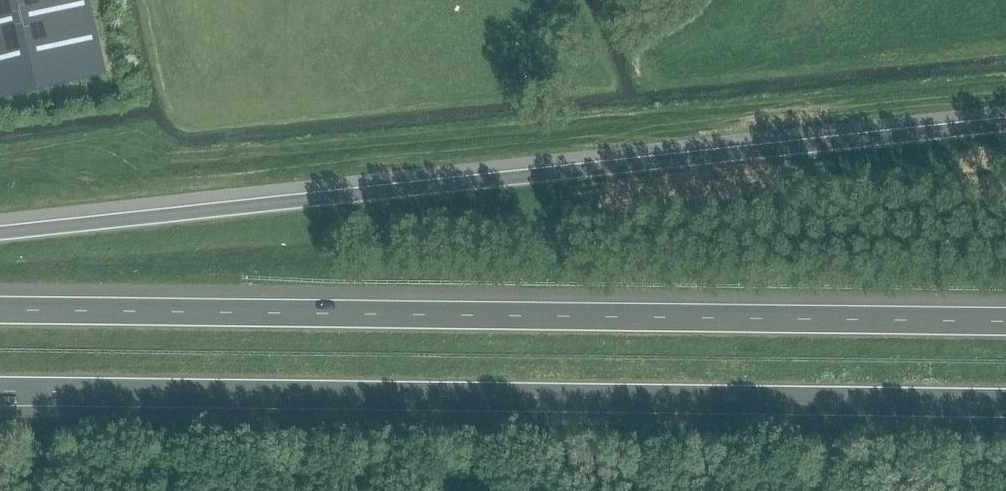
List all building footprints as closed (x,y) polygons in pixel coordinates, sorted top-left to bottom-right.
[(106,72),(89,0),(0,0),(0,97),(106,72)]
